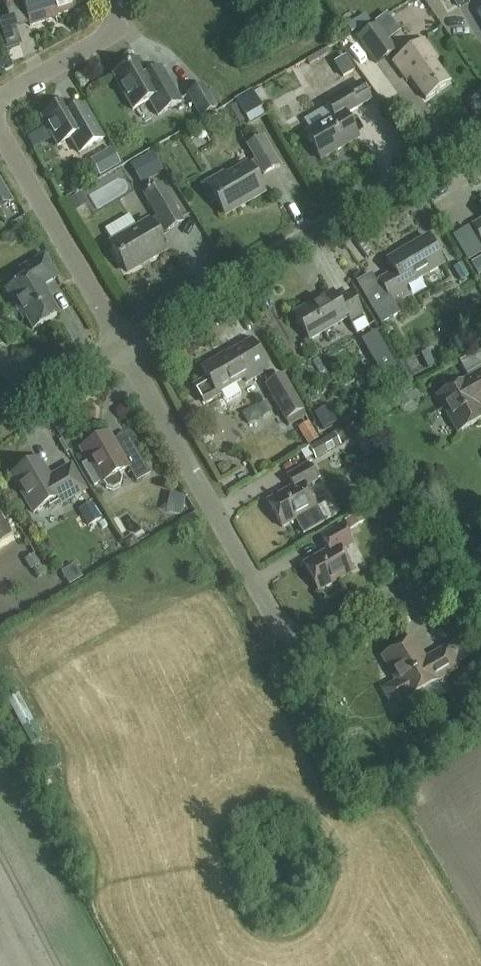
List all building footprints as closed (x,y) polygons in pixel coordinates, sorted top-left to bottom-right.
[(75,9),(72,0),(5,0),(6,6),(22,1),(29,26),(56,17),(55,15),(75,9)] [(376,24),(356,38),(375,64),(395,50),(376,24)] [(447,83),(433,63),(437,60),(422,40),(391,62),(405,83),(409,80),(423,100),(447,83)] [(157,115),(180,102),(160,67),(146,75),(138,60),(112,75),(132,110),(148,100),(157,115)] [(203,84),(186,93),(199,117),(216,107),(203,84)] [(261,88),(254,91),(262,105),(269,102),(261,88)] [(251,89),(234,99),(249,126),(266,116),(251,89)] [(355,108),(345,90),(324,103),(332,117),(304,133),(319,159),(357,137),(344,115),(355,108)] [(78,152),(103,138),(88,112),(76,119),(66,102),(40,117),(57,146),(70,138),(78,152)] [(308,113),(314,124),(329,116),(324,105),(308,113)] [(278,165),(261,136),(246,145),(255,159),(207,186),(224,215),(262,193),(254,179),(278,165)] [(101,207),(136,190),(125,168),(90,185),(101,207)] [(11,201),(0,183),(0,208),(11,201)] [(164,250),(156,236),(180,222),(160,186),(144,196),(157,217),(110,245),(126,272),(164,250)] [(132,211),(107,224),(112,232),(136,220),(132,211)] [(472,226),(480,241),(480,220),(472,226)] [(442,265),(426,237),(386,260),(393,272),(378,280),(392,304),(408,294),(403,287),(442,265)] [(56,277),(44,256),(20,270),(25,278),(6,290),(14,304),(16,303),(32,330),(58,314),(41,286),(56,277)] [(479,274),(480,273),(480,257),(473,262),(479,274)] [(458,269),(461,288),(472,286),(468,267),(458,269)] [(362,314),(349,291),(336,299),(332,292),(294,314),(309,340),(346,318),(349,322),(362,314)] [(201,368),(207,377),(194,385),(205,403),(219,396),(217,393),(252,372),(255,377),(271,368),(254,339),(218,360),(217,359),(201,368)] [(457,432),(480,419),(480,412),(477,405),(480,403),(480,371),(437,396),(457,432)] [(285,422),(286,421),(288,426),(305,416),(302,411),(303,411),(284,374),(264,384),(285,422)] [(88,420),(75,402),(61,413),(74,431),(88,420)] [(309,422),(298,427),(304,437),(315,431),(309,422)] [(339,432),(343,438),(354,432),(367,456),(373,452),(357,423),(339,432)] [(80,448),(100,484),(103,482),(106,488),(113,490),(120,486),(121,479),(118,473),(128,467),(136,481),(150,474),(134,446),(121,454),(108,432),(80,448)] [(334,433),(309,447),(301,452),(304,459),(313,454),(316,459),(341,445),(334,433)] [(84,490),(70,465),(49,477),(38,458),(11,474),(33,512),(57,498),(60,504),(84,490)] [(323,521),(304,487),(316,480),(307,464),(286,476),(292,486),(267,501),(281,527),(295,520),(303,533),(323,521)] [(333,497),(321,502),(327,516),(339,510),(333,497)] [(1,541),(0,540),(11,534),(0,515),(0,542),(1,541)] [(352,544),(341,525),(320,536),(328,550),(303,565),(318,591),(352,571),(340,550),(352,544)] [(359,543),(348,548),(359,570),(370,565),(359,543)] [(392,706),(405,698),(406,699),(437,681),(436,680),(458,667),(446,646),(423,660),(418,652),(420,651),(413,639),(381,657),(396,682),(382,689),(392,706)] [(18,693),(7,699),(31,744),(42,738),(18,693)]
